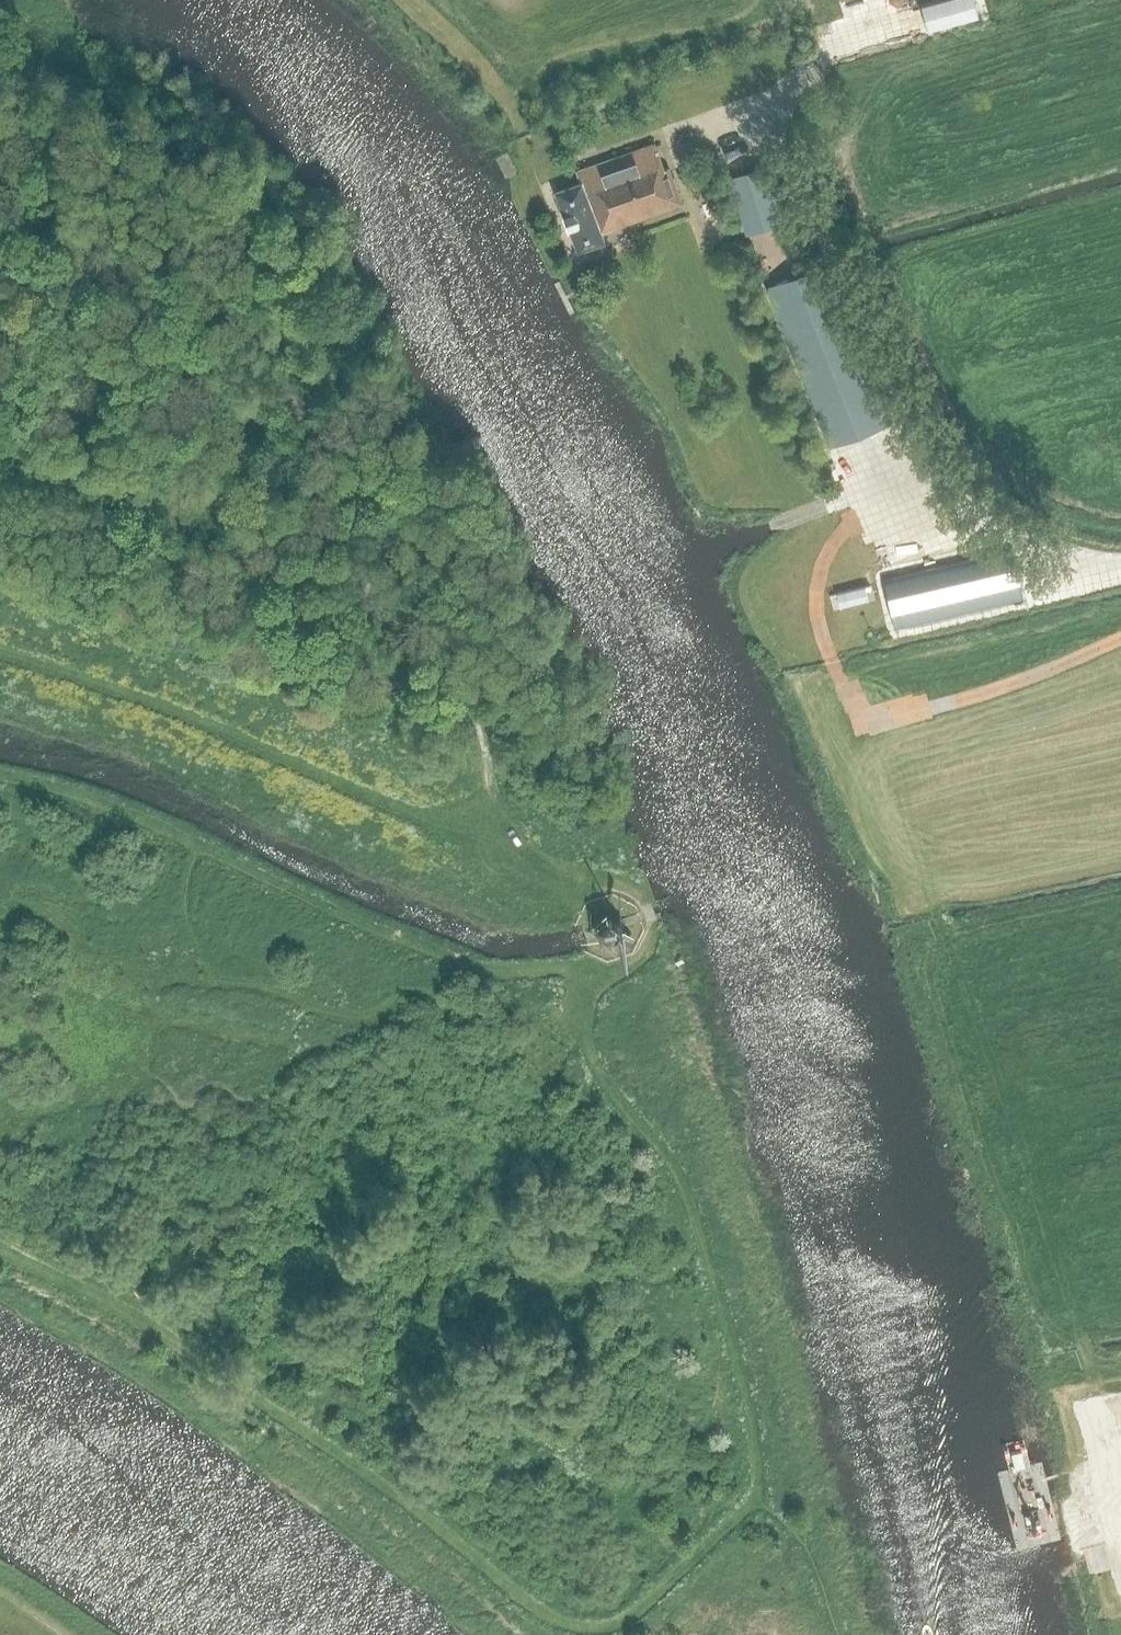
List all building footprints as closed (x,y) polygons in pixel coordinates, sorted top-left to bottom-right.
[(557,191),(579,251),(606,242),(602,232),(683,203),(670,166),(666,168),(657,142),(579,170),(583,182),(557,191)] [(783,217),(767,165),(729,178),(745,229),(783,217)] [(820,267),(767,288),(830,448),(889,424),(841,301),(834,304),(820,267)] [(589,768),(587,769),(579,772),(583,784),(593,780),(589,768)] [(596,939),(608,945),(620,942),(626,930),(622,918),(611,912),(598,916),(592,927),(596,939)]
